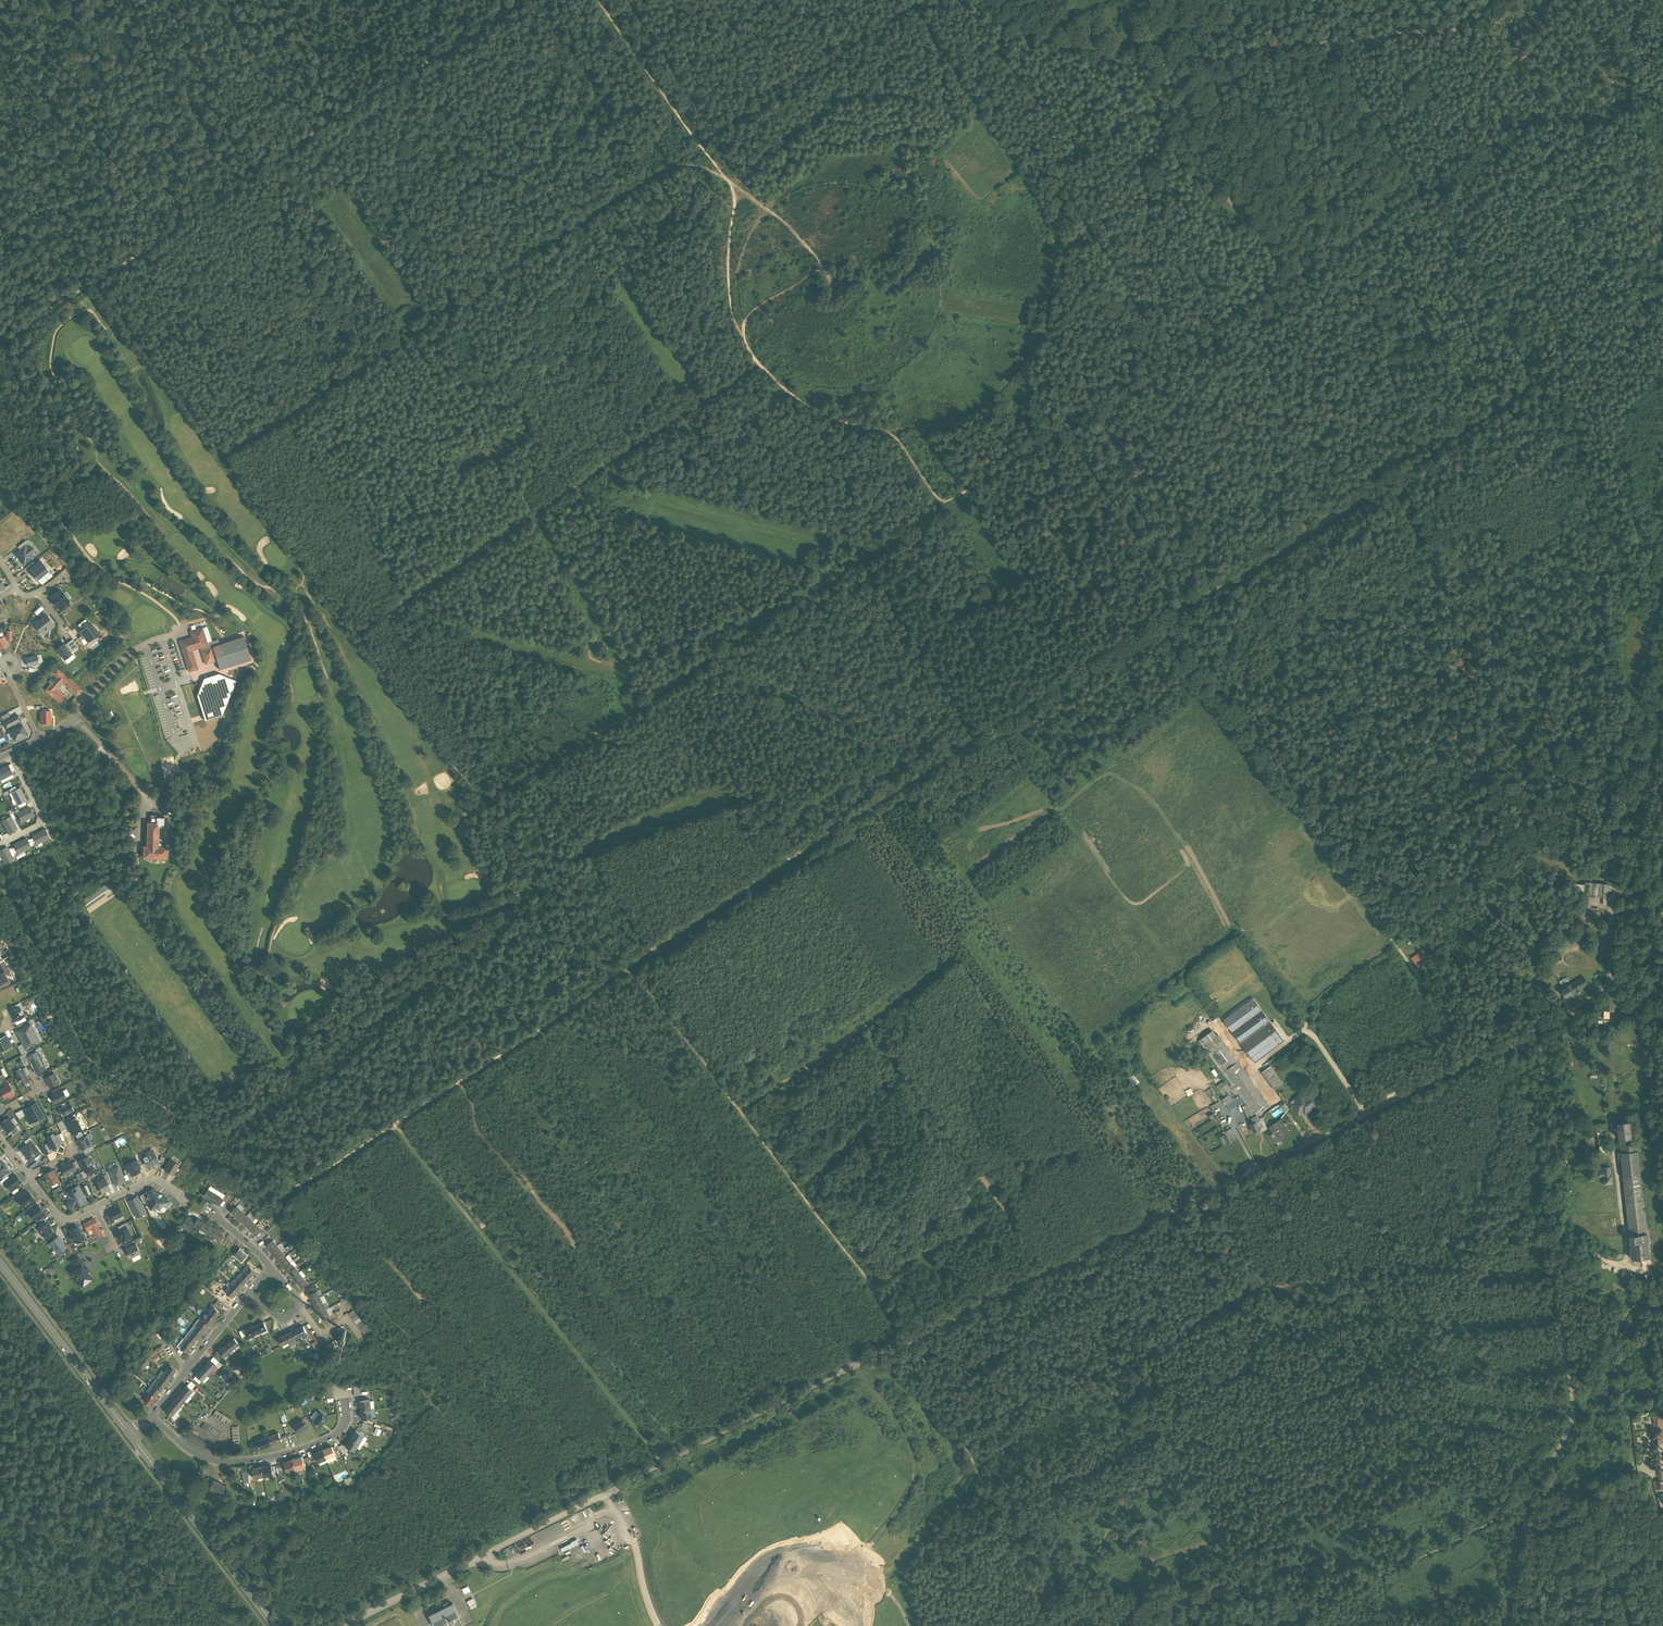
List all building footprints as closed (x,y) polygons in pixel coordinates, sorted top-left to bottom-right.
[(844,286),(841,281),(835,284),(838,289),(839,289),(844,286)] [(163,492),(160,493),(166,506),(169,505),(163,492)] [(18,546),(20,549),(25,546),(28,543),(26,540),(18,546)] [(20,549),(15,553),(24,564),(33,556),(31,554),(34,551),(30,546),(27,549),(25,546),(20,549)] [(35,564),(28,569),(39,582),(51,573),(40,559),(35,564)] [(28,569),(35,564),(33,561),(26,566),(28,569)] [(69,601),(59,588),(50,595),(53,599),(52,600),(55,603),(55,602),(60,608),(61,607),(68,601),(69,601)] [(68,601),(61,607),(64,610),(71,604),(68,601)] [(6,617),(9,615),(3,602),(0,604),(0,608),(3,613),(0,614),(0,620),(6,617)] [(41,604),(34,611),(37,613),(43,607),(41,604)] [(33,622),(35,625),(43,619),(41,616),(33,622)] [(47,616),(43,619),(35,625),(42,634),(54,624),(47,616)] [(82,628),(82,629),(86,626),(85,625),(88,622),(85,618),(78,624),(81,628),(82,628)] [(88,641),(94,636),(94,637),(99,633),(90,621),(88,622),(85,625),(86,626),(82,629),(80,631),(82,634),(84,637),(88,641)] [(211,642),(207,643),(202,626),(190,630),(192,636),(179,640),(188,667),(189,669),(196,667),(196,665),(191,648),(200,646),(201,649),(205,662),(215,658),(214,654),(215,654),(212,644),(211,642)] [(212,644),(215,654),(219,668),(250,658),(243,635),(212,644)] [(0,638),(0,648),(8,644),(4,636),(0,638)] [(72,638),(67,642),(73,650),(78,646),(72,638)] [(65,644),(64,643),(56,649),(64,659),(72,653),(71,651),(73,650),(67,642),(65,644)] [(36,654),(26,657),(28,665),(39,662),(36,654)] [(57,677),(45,689),(65,707),(70,701),(55,688),(61,681),(76,694),(81,688),(57,666),(52,672),(55,676),(57,677)] [(196,694),(204,719),(222,713),(236,679),(218,672),(203,676),(196,694)] [(40,710),(41,722),(51,722),(51,710),(40,710)] [(14,723),(20,720),(18,715),(4,721),(6,727),(10,725),(14,723)] [(14,740),(27,734),(22,723),(12,728),(9,729),(14,740)] [(0,780),(8,777),(12,774),(13,774),(8,765),(0,769),(0,780)] [(17,790),(11,792),(14,799),(17,803),(18,805),(20,804),(27,801),(20,788),(17,790)] [(30,818),(35,816),(30,808),(27,810),(26,808),(19,812),(18,809),(15,811),(16,814),(17,814),(21,821),(30,817),(30,818)] [(11,816),(2,821),(8,834),(18,829),(13,820),(11,816)] [(144,846),(143,857),(167,857),(167,847),(158,846),(158,845),(158,838),(159,827),(165,827),(165,817),(156,817),(156,823),(150,823),(147,823),(146,846),(144,846)] [(45,829),(32,836),(33,838),(37,845),(38,844),(50,838),(45,829)] [(31,847),(27,839),(14,845),(15,847),(18,854),(19,854),(31,847)] [(0,851),(0,855),(1,855),(6,864),(14,860),(14,859),(16,858),(16,857),(15,856),(12,857),(9,851),(8,851),(6,848),(0,851)] [(114,886),(111,881),(82,900),(85,905),(114,886)] [(1608,884),(1585,882),(1583,895),(1606,897),(1608,884)] [(1424,949),(1412,957),(1418,966),(1429,959),(1423,951),(1424,950),(1424,949)] [(10,983),(0,964),(0,989),(10,983)] [(1571,984),(1567,977),(1560,980),(1565,987),(1561,990),(1565,997),(1587,984),(1583,976),(1576,980),(1573,982),(1571,984)] [(1553,986),(1547,990),(1550,995),(1556,991),(1553,986)] [(1,995),(0,996),(0,1005),(5,1002),(6,1004),(15,1000),(12,995),(15,994),(13,989),(11,990),(1,995)] [(1614,996),(1604,996),(1604,1015),(1610,1015),(1609,1018),(1613,1018),(1614,996)] [(1254,998),(1224,1019),(1253,1060),(1280,1040),(1282,1042),(1285,1040),(1254,998)] [(11,1011),(16,1021),(24,1017),(19,1007),(12,1010),(11,1011)] [(23,1043),(26,1048),(39,1041),(31,1024),(17,1031),(23,1043)] [(1268,1102),(1248,1076),(1249,1076),(1218,1034),(1216,1035),(1213,1030),(1199,1040),(1232,1083),(1243,1099),(1247,1105),(1253,1112),(1256,1111),(1260,1108),(1268,1102)] [(7,1035),(0,1038),(0,1040),(1,1042),(5,1050),(12,1046),(10,1041),(7,1035)] [(26,1048),(23,1043),(17,1046),(22,1055),(28,1052),(26,1048)] [(37,1052),(27,1057),(30,1062),(31,1063),(30,1063),(32,1067),(33,1067),(36,1074),(46,1069),(44,1065),(45,1065),(40,1055),(39,1055),(37,1052)] [(24,1065),(30,1062),(27,1057),(26,1053),(20,1056),(24,1065)] [(1283,1082),(1271,1065),(1262,1071),(1275,1089),(1283,1082)] [(24,1071),(16,1075),(18,1078),(17,1078),(19,1081),(21,1085),(29,1081),(24,1071)] [(56,1077),(55,1076),(54,1077),(52,1074),(51,1075),(51,1074),(47,1075),(48,1076),(45,1078),(47,1080),(49,1084),(50,1087),(59,1083),(58,1081),(56,1077)] [(1143,1086),(1134,1074),(1125,1080),(1126,1081),(1126,1080),(1135,1093),(1143,1086)] [(1231,1088),(1225,1080),(1217,1085),(1225,1097),(1223,1099),(1230,1109),(1243,1099),(1232,1083),(1230,1084),(1233,1087),(1231,1088)] [(5,1088),(0,1090),(4,1098),(9,1096),(10,1098),(14,1095),(10,1086),(5,1088)] [(52,1096),(56,1103),(66,1098),(62,1091),(60,1092),(54,1095),(52,1096)] [(1306,1098),(1303,1094),(1301,1094),(1299,1095),(1299,1097),(1296,1099),(1298,1102),(1303,1109),(1304,1110),(1306,1108),(1308,1109),(1310,1108),(1315,1105),(1314,1104),(1318,1102),(1312,1093),(1306,1098)] [(1303,1109),(1298,1102),(1294,1105),(1299,1112),(1303,1109)] [(25,1115),(29,1123),(43,1117),(36,1103),(23,1109),(25,1115)] [(70,1103),(59,1109),(62,1116),(74,1111),(72,1107),(73,1107),(72,1106),(70,1103)] [(1289,1108),(1285,1103),(1281,1106),(1285,1111),(1289,1108)] [(1247,1105),(1243,1107),(1247,1115),(1253,1112),(1247,1105)] [(1253,1112),(1247,1115),(1254,1131),(1255,1132),(1262,1130),(1261,1128),(1262,1128),(1260,1124),(1261,1124),(1259,1119),(1261,1119),(1260,1117),(1259,1118),(1257,1115),(1262,1113),(1260,1108),(1256,1111),(1253,1112)] [(25,1115),(23,1109),(15,1113),(20,1118),(25,1115)] [(15,1126),(8,1118),(1,1123),(7,1132),(9,1130),(10,1131),(15,1126)] [(67,1123),(72,1133),(81,1129),(78,1123),(76,1119),(67,1123)] [(1290,1132),(1280,1119),(1270,1126),(1274,1132),(1280,1140),(1290,1132)] [(57,1123),(61,1131),(67,1128),(63,1120),(57,1123)] [(1634,1120),(1617,1122),(1632,1258),(1649,1257),(1636,1135),(1634,1120)] [(15,1126),(10,1131),(13,1135),(20,1130),(16,1126),(15,1126)] [(1251,1127),(1243,1130),(1245,1136),(1253,1133),(1251,1127)] [(1280,1140),(1274,1132),(1270,1134),(1276,1142),(1280,1140)] [(53,1133),(47,1136),(50,1141),(53,1147),(53,1148),(59,1145),(59,1144),(55,1136),(53,1133)] [(1224,1144),(1231,1141),(1226,1133),(1220,1136),(1224,1144)] [(1586,1133),(1586,1144),(1594,1143),(1594,1136),(1590,1136),(1590,1133),(1586,1133)] [(87,1136),(78,1141),(83,1151),(92,1146),(87,1136)] [(115,1148),(121,1146),(118,1139),(112,1142),(115,1148)] [(20,1149),(30,1161),(34,1158),(39,1154),(40,1153),(35,1146),(31,1141),(26,1144),(20,1149)] [(47,1144),(42,1147),(46,1154),(52,1151),(50,1148),(50,1149),(47,1144)] [(143,1158),(147,1167),(158,1161),(153,1150),(145,1154),(146,1156),(143,1158)] [(80,1161),(86,1173),(94,1169),(92,1165),(94,1164),(92,1160),(90,1161),(88,1157),(80,1161)] [(1580,1158),(1575,1159),(1576,1168),(1586,1173),(1587,1170),(1581,1167),(1580,1158)] [(179,1164),(171,1159),(165,1170),(173,1175),(179,1164)] [(8,1171),(1,1161),(0,1161),(0,1177),(8,1171)] [(71,1161),(61,1166),(66,1175),(76,1170),(72,1163),(71,1161)] [(134,1161),(127,1164),(132,1175),(139,1171),(134,1161)] [(126,1181),(119,1166),(109,1171),(116,1186),(126,1181)] [(1610,1166),(1602,1167),(1603,1170),(1598,1171),(1598,1176),(1603,1175),(1604,1183),(1612,1182),(1611,1175),(1610,1166)] [(52,1170),(45,1174),(46,1178),(45,1178),(47,1182),(48,1182),(50,1185),(57,1181),(52,1170)] [(10,1173),(8,1171),(0,1177),(2,1180),(8,1175),(10,1173)] [(10,1178),(5,1182),(5,1183),(10,1189),(14,1187),(14,1188),(18,1185),(17,1184),(20,1181),(15,1174),(10,1178)] [(0,1181),(2,1185),(5,1183),(5,1182),(10,1178),(8,1175),(2,1180),(0,1181)] [(97,1182),(102,1193),(111,1189),(109,1185),(105,1178),(97,1182)] [(76,1187),(71,1190),(73,1192),(68,1194),(69,1196),(71,1199),(68,1201),(71,1208),(75,1206),(74,1205),(83,1201),(77,1190),(76,1187)] [(86,1199),(80,1188),(77,1190),(83,1201),(86,1199)] [(167,1208),(171,1201),(166,1198),(167,1197),(153,1189),(147,1192),(147,1201),(150,1209),(155,1207),(159,1209),(162,1205),(167,1208)] [(216,1194),(208,1189),(205,1195),(212,1200),(216,1194)] [(24,1190),(16,1195),(19,1199),(26,1193),(24,1190)] [(19,1199),(18,1199),(24,1207),(34,1199),(28,1192),(26,1193),(19,1199)] [(223,1198),(216,1194),(212,1200),(220,1204),(223,1198)] [(137,1197),(129,1201),(137,1216),(145,1212),(137,1197)] [(34,1204),(26,1209),(29,1212),(36,1207),(34,1204)] [(36,1207),(29,1212),(34,1219),(40,1215),(40,1214),(43,1211),(38,1205),(36,1207)] [(118,1206),(109,1211),(110,1213),(113,1219),(114,1219),(123,1215),(118,1206)] [(242,1211),(237,1206),(235,1208),(232,1211),(237,1216),(242,1211)] [(247,1215),(242,1211),(237,1216),(242,1221),(247,1215)] [(110,1213),(106,1215),(110,1223),(114,1221),(114,1219),(113,1219),(110,1213)] [(197,1220),(189,1215),(182,1226),(191,1232),(195,1224),(194,1224),(197,1220)] [(247,1215),(242,1221),(247,1225),(252,1220),(247,1215)] [(41,1218),(34,1224),(36,1228),(37,1227),(44,1222),(41,1218)] [(102,1234),(94,1218),(84,1224),(87,1230),(93,1227),(95,1232),(94,1233),(96,1237),(102,1234)] [(204,1222),(198,1218),(197,1220),(194,1224),(195,1224),(201,1228),(204,1222)] [(257,1225),(252,1220),(247,1225),(252,1230),(257,1225)] [(44,1222),(37,1227),(45,1238),(53,1232),(45,1221),(44,1222)] [(211,1226),(204,1222),(201,1228),(207,1232),(211,1226)] [(257,1225),(252,1230),(257,1235),(261,1230),(262,1229),(257,1225)] [(217,1229),(211,1226),(207,1232),(213,1235),(217,1229)] [(77,1227),(70,1230),(72,1234),(71,1235),(73,1239),(74,1238),(76,1242),(83,1239),(80,1233),(77,1227)] [(120,1230),(115,1232),(119,1239),(121,1238),(123,1243),(132,1239),(126,1227),(120,1230)] [(223,1233),(217,1229),(213,1235),(220,1239),(222,1236),(223,1233)] [(70,1244),(67,1239),(64,1241),(62,1239),(65,1238),(63,1234),(60,1236),(66,1246),(70,1244)] [(58,1237),(50,1243),(58,1253),(66,1247),(58,1237)] [(273,1240),(268,1244),(272,1250),(278,1245),(273,1240)] [(135,1244),(126,1249),(131,1257),(140,1253),(135,1244)] [(278,1245),(272,1250),(276,1255),(282,1251),(278,1245)] [(235,1255),(242,1261),(247,1255),(240,1249),(235,1255)] [(282,1251),(276,1255),(280,1261),(286,1256),(282,1251)] [(72,1260),(77,1268),(81,1265),(83,1264),(78,1256),(72,1260)] [(286,1256),(280,1261),(284,1266),(290,1262),(286,1256)] [(294,1267),(290,1262),(284,1266),(288,1272),(289,1271),(294,1267)] [(72,1272),(83,1285),(91,1278),(81,1265),(77,1268),(72,1272)] [(250,1266),(244,1273),(249,1277),(255,1271),(250,1266)] [(294,1267),(289,1271),(293,1276),(299,1272),(295,1266),(294,1267)] [(299,1272),(293,1276),(297,1282),(303,1277),(299,1272)] [(244,1273),(238,1279),(244,1284),(249,1277),(244,1273)] [(303,1277),(297,1282),(301,1287),(307,1283),(303,1277)] [(238,1279),(233,1286),(238,1290),(244,1284),(238,1279)] [(233,1286),(227,1292),(232,1297),(238,1290),(233,1286)] [(317,1291),(310,1294),(313,1301),(320,1297),(317,1291)] [(228,1301),(232,1297),(227,1292),(223,1296),(228,1301)] [(320,1297),(313,1301),(317,1306),(323,1303),(320,1297)] [(323,1303),(317,1306),(320,1312),(326,1309),(323,1303)] [(215,1307),(209,1314),(215,1318),(220,1311),(218,1310),(215,1307)] [(326,1309),(320,1312),(323,1319),(329,1316),(330,1315),(326,1309)] [(204,1321),(208,1324),(209,1325),(215,1318),(209,1314),(204,1321)] [(208,1324),(204,1321),(203,1320),(198,1327),(203,1331),(208,1324)] [(264,1322),(258,1325),(261,1331),(267,1328),(264,1322)] [(258,1325),(252,1327),(255,1334),(261,1331),(258,1325)] [(303,1326),(297,1329),(300,1335),(307,1332),(303,1326)] [(198,1327),(192,1334),(198,1338),(203,1331),(198,1327)] [(252,1327),(245,1330),(248,1337),(255,1334),(252,1327)] [(297,1329),(291,1332),(294,1338),(300,1335),(297,1329)] [(146,1340),(151,1345),(158,1336),(152,1332),(146,1340)] [(291,1332),(285,1335),(288,1341),(294,1338),(291,1332)] [(198,1338),(192,1334),(187,1340),(192,1345),(198,1338)] [(285,1335),(279,1338),(282,1345),(288,1341),(285,1335)] [(239,1343),(234,1337),(229,1342),(234,1347),(239,1343)] [(192,1345),(187,1340),(181,1347),(187,1352),(192,1345)] [(234,1347),(229,1342),(224,1346),(229,1352),(234,1347)] [(321,1348),(318,1342),(312,1344),(316,1351),(321,1348)] [(224,1346),(219,1351),(224,1357),(229,1352),(224,1346)] [(211,1360),(206,1365),(212,1370),(216,1365),(211,1360)] [(176,1369),(170,1365),(165,1372),(170,1376),(176,1369)] [(212,1370),(206,1365),(202,1370),(207,1375),(212,1370)] [(202,1370),(197,1375),(202,1380),(207,1375),(202,1370)] [(165,1372),(160,1379),(165,1383),(170,1376),(165,1372)] [(155,1386),(154,1386),(159,1390),(160,1390),(165,1383),(160,1379),(155,1386)] [(155,1386),(154,1385),(148,1393),(154,1397),(159,1390),(154,1386),(155,1386)] [(193,1390),(188,1385),(183,1390),(189,1395),(193,1390)] [(189,1395),(183,1390),(179,1395),(185,1400),(189,1395)] [(154,1397),(148,1393),(143,1400),(149,1404),(154,1397)] [(185,1400),(179,1395),(175,1401),(180,1405),(185,1400)] [(370,1399),(360,1400),(362,1410),(371,1408),(370,1399)] [(180,1405),(175,1401),(170,1406),(176,1411),(180,1405)] [(176,1411),(170,1406),(166,1411),(172,1416),(176,1411)] [(371,1408),(362,1410),(363,1419),(372,1418),(371,1408)] [(327,1417),(321,1412),(314,1421),(321,1426),(327,1417)] [(302,1419),(293,1426),(298,1432),(307,1426),(306,1424),(306,1423),(305,1422),(305,1423),(302,1419)] [(361,1428),(367,1430),(370,1424),(363,1422),(361,1428)] [(1655,1428),(1652,1429),(1653,1441),(1662,1440),(1662,1435),(1661,1428),(1655,1428)] [(364,1435),(356,1430),(351,1438),(359,1443),(364,1435)] [(279,1432),(269,1436),(271,1444),(282,1440),(281,1438),(281,1437),(280,1437),(279,1432)] [(271,1444),(269,1436),(258,1440),(260,1444),(259,1445),(260,1446),(261,1448),(271,1444)] [(359,1443),(351,1438),(346,1446),(354,1451),(359,1443)] [(332,1446),(323,1450),(327,1458),(336,1455),(332,1446)] [(327,1458),(323,1450),(315,1453),(318,1462),(327,1458)] [(302,1457),(293,1460),(296,1469),(305,1466),(302,1457)] [(293,1460),(284,1462),(287,1471),(296,1469),(293,1460)] [(271,1465),(262,1466),(264,1476),(273,1474),(271,1465)] [(262,1466),(253,1468),(254,1477),(264,1476),(262,1466)] [(226,1486),(214,1480),(212,1484),(210,1487),(210,1488),(222,1494),(224,1490),(225,1489),(226,1486)] [(278,1500),(285,1499),(284,1491),(277,1492),(278,1500)] [(607,1531),(603,1534),(608,1540),(612,1537),(607,1531)] [(429,1615),(435,1625),(439,1625),(459,1616),(453,1603),(429,1615)]
